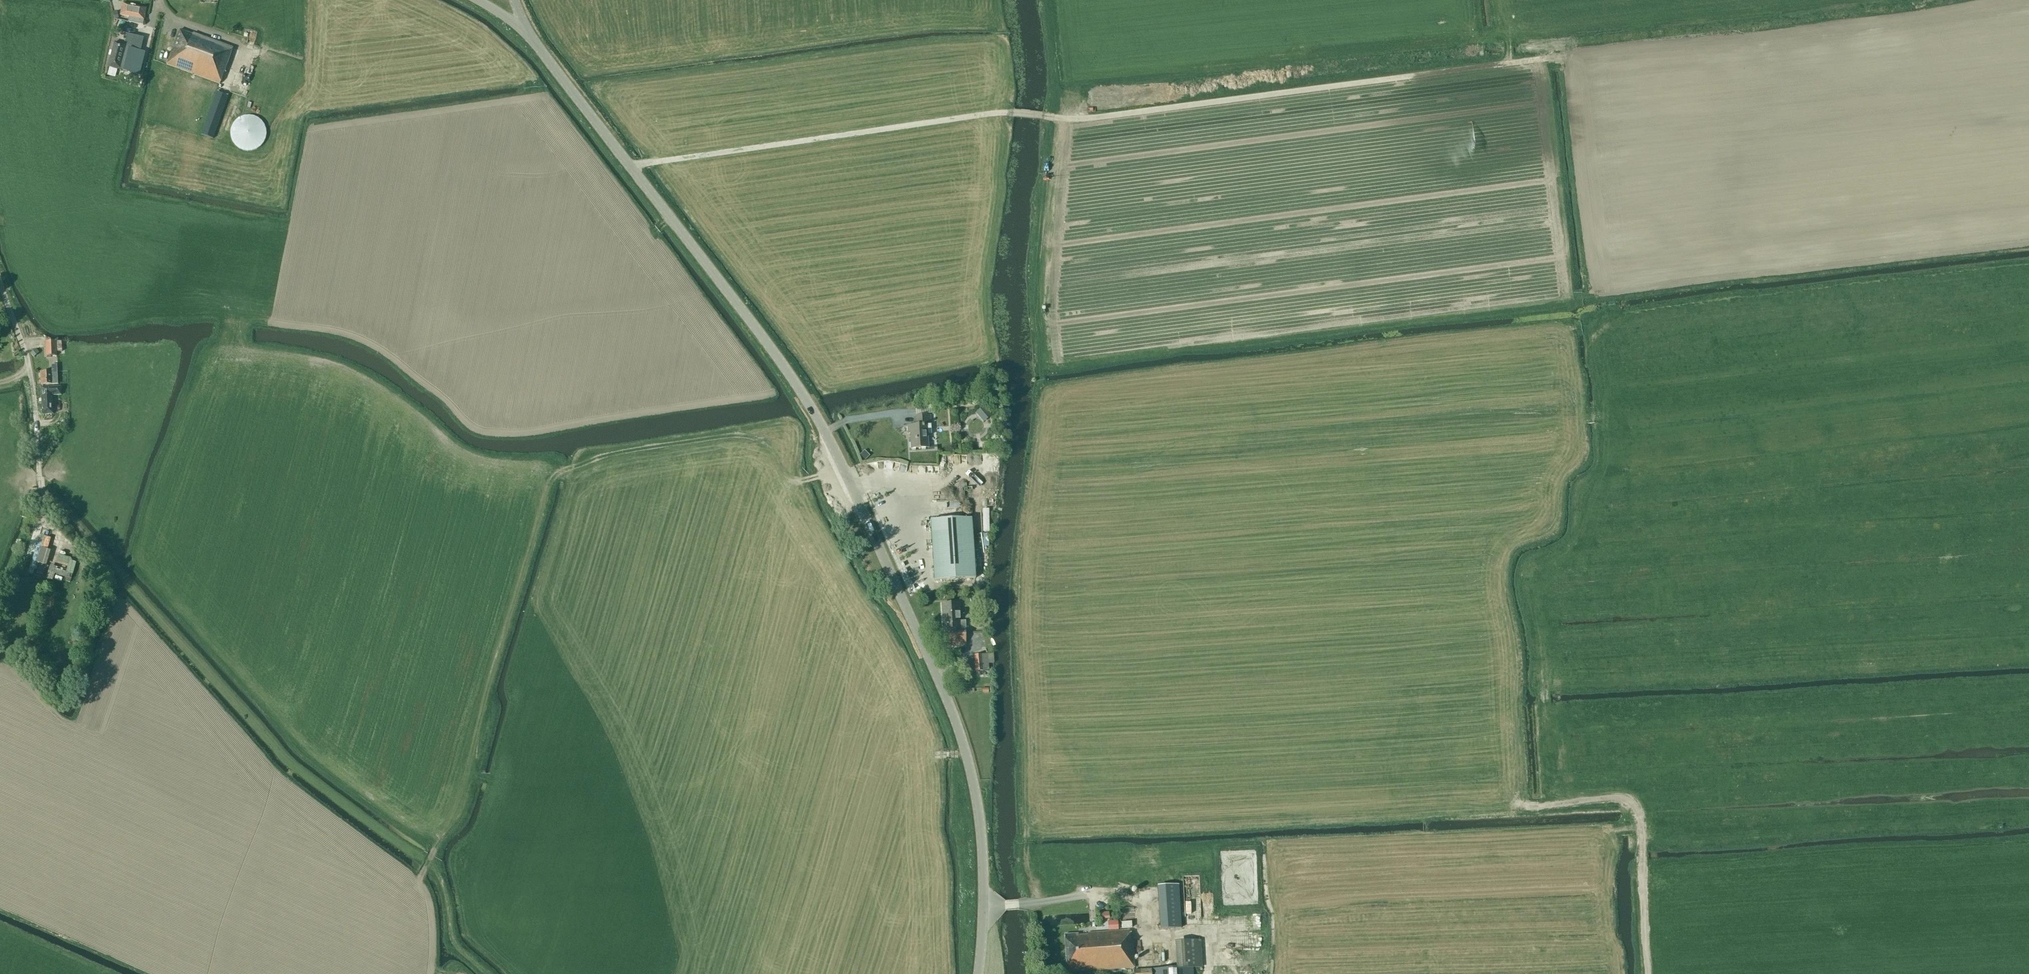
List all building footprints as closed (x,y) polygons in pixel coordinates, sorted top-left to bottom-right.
[(128,22),(143,25),(144,20),(145,20),(147,8),(123,3),(120,15),(129,17),(128,22)] [(167,64),(219,84),(232,48),(193,33),(192,34),(179,30),(167,64)] [(137,46),(139,38),(139,37),(128,34),(126,45),(113,42),(108,66),(134,72),(141,74),(145,56),(138,54),(138,53),(140,46),(137,46)] [(201,134),(213,138),(228,96),(216,92),(201,134)] [(266,134),(266,132),(266,130),(266,128),(265,126),(265,125),(264,123),(263,122),(261,120),(261,119),(259,118),(258,117),(257,116),(255,116),(254,115),(253,115),(251,115),(249,114),(248,114),(245,115),(244,115),(242,115),(241,116),(239,117),(238,118),(237,118),(235,120),(234,121),(233,123),(232,124),(232,125),(231,127),(231,128),(230,130),(230,132),(230,133),(231,135),(231,137),(232,139),(232,141),(233,142),(234,144),(236,145),(237,146),(239,147),(240,148),(241,149),(243,149),(244,150),(247,150),(249,150),(251,150),(252,150),(254,149),(255,149),(257,148),(259,147),(261,145),(261,144),(263,143),(264,141),(265,140),(265,139),(266,137),(266,136),(266,134)] [(45,356),(57,355),(56,340),(45,341),(45,356)] [(40,372),(41,385),(58,384),(57,365),(52,365),(52,371),(40,372)] [(52,395),(60,395),(61,394),(61,386),(59,386),(41,387),(42,414),(53,413),(52,395)] [(983,420),(988,417),(981,407),(976,410),(983,420)] [(915,416),(916,425),(908,425),(908,434),(910,434),(911,448),(928,447),(927,434),(931,433),(930,415),(915,416)] [(930,520),(934,573),(932,573),(933,582),(943,581),(943,580),(975,578),(971,517),(930,520)] [(46,565),(50,550),(40,547),(36,562),(40,563),(46,565)] [(43,575),(46,565),(40,563),(37,573),(43,575)] [(55,569),(50,568),(49,570),(47,579),(52,580),(55,569)] [(958,621),(958,613),(960,613),(959,603),(941,604),(943,624),(944,624),(946,646),(966,645),(965,629),(965,621),(958,621)] [(988,670),(987,654),(974,655),(975,671),(988,670)] [(1157,885),(1160,928),(1180,927),(1178,883),(1157,885)] [(1130,941),(1129,930),(1087,933),(1087,935),(1074,936),(1074,934),(1064,935),(1066,971),(1134,967),(1132,941),(1130,941)] [(1193,967),(1202,966),(1200,939),(1175,941),(1176,968),(1193,967)]
